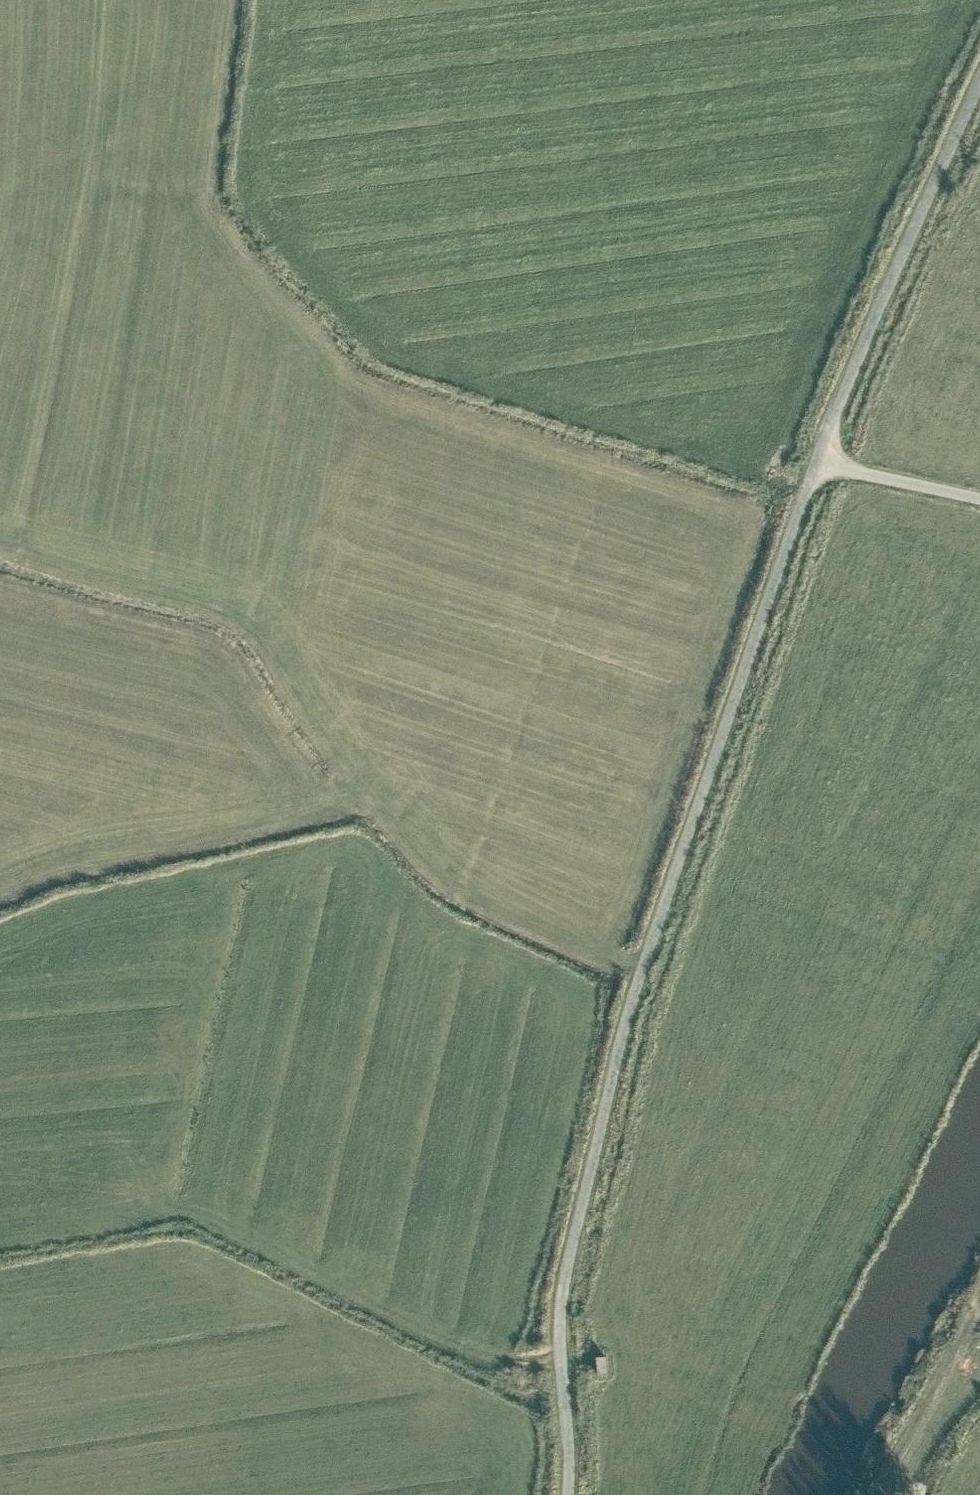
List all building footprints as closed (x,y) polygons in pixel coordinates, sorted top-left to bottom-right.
[(603,1373),(614,1372),(613,1354),(602,1355),(603,1373)]
